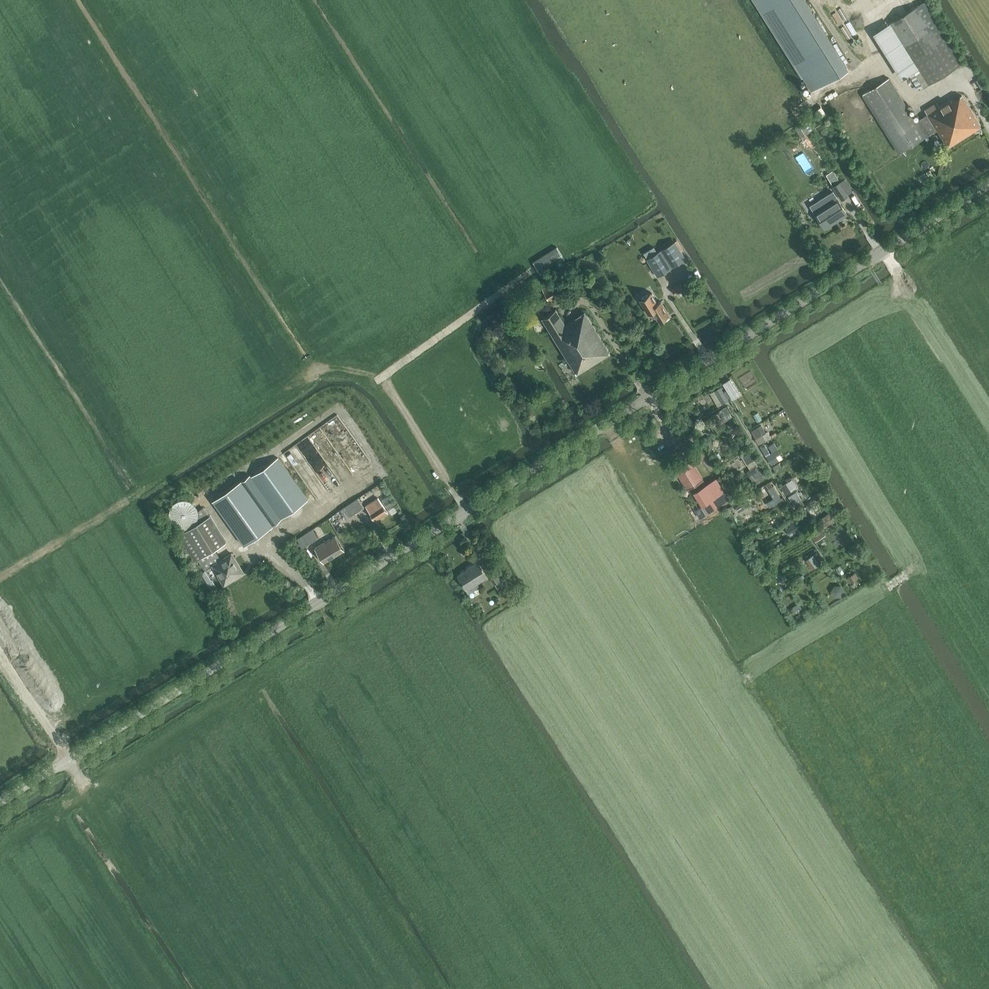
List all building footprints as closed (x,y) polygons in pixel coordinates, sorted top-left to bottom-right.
[(812,89),(847,67),(804,0),(756,0),(812,89)] [(919,90),(929,84),(929,85),(963,63),(924,1),(890,23),(919,68),(909,74),(919,90)] [(889,77),(875,86),(863,94),(900,152),(937,129),(928,113),(916,121),(889,77)] [(925,109),(928,113),(937,129),(948,147),(981,126),(962,95),(952,100),(951,98),(939,106),(936,102),(925,109)] [(803,122),(795,128),(800,137),(809,131),(803,122)] [(842,200),(848,195),(840,182),(833,170),(826,174),(834,188),(842,200)] [(833,190),(810,205),(814,211),(825,228),(847,214),(837,197),(833,190)] [(658,276),(686,258),(675,241),(646,259),(658,276)] [(541,274),(565,259),(557,247),(533,262),(541,274)] [(549,301),(565,293),(557,279),(542,288),(549,301)] [(684,289),(681,284),(672,289),(676,294),(684,289)] [(652,292),(640,300),(648,314),(653,311),(659,322),(670,315),(661,301),(658,302),(652,292)] [(556,308),(542,317),(577,373),(611,352),(585,311),(566,323),(556,308)] [(720,387),(715,390),(718,395),(722,404),(729,400),(727,398),(730,397),(732,399),(739,394),(730,380),(723,385),(727,392),(724,393),(720,387)] [(722,423),(732,417),(727,408),(717,414),(722,423)] [(704,428),(710,424),(706,419),(701,423),(704,428)] [(766,440),(758,427),(751,431),(756,439),(755,439),(758,444),(766,440)] [(297,443),(285,450),(303,477),(308,473),(311,477),(318,473),(297,443)] [(770,453),(764,444),(760,446),(765,455),(770,453)] [(746,464),(754,459),(750,451),(741,456),(746,464)] [(773,452),(766,456),(772,465),(779,461),(773,452)] [(230,487),(212,499),(218,507),(245,545),(280,520),(309,499),(291,475),(278,457),(251,475),(251,474),(241,481),(240,480),(230,488),(230,487)] [(690,494),(693,492),(702,506),(704,505),(709,514),(730,500),(716,477),(706,484),(703,479),(692,460),(675,470),(690,494)] [(756,466),(747,472),(752,480),(753,480),(762,474),(756,466)] [(781,486),(786,494),(792,490),(787,482),(781,486)] [(773,485),(768,489),(776,503),(782,500),(773,485)] [(791,500),(794,499),(795,498),(797,502),(801,499),(796,491),(789,496),(791,500)] [(388,509),(394,505),(388,495),(382,499),(388,509)] [(200,510),(200,509),(200,506),(199,504),(198,502),(196,499),(193,498),(191,497),(188,496),(186,496),(182,497),(181,497),(177,500),(175,503),(174,504),(174,507),(174,509),(174,511),(174,514),(176,516),(177,518),(181,521),(184,522),(186,522),(189,522),(191,521),(194,520),(196,519),(197,517),(199,514),(199,512),(200,510)] [(364,507),(358,497),(340,509),(346,519),(364,507)] [(366,506),(367,508),(375,520),(388,512),(378,497),(366,506)] [(742,503),(735,507),(738,512),(745,508),(742,503)] [(813,518),(806,506),(800,509),(807,521),(813,518)] [(210,515),(179,535),(195,561),(199,559),(205,569),(212,564),(221,559),(215,549),(227,542),(210,515)] [(785,528),(790,536),(802,529),(795,519),(789,522),(790,525),(785,528)] [(815,541),(825,535),(822,530),(826,528),(825,527),(831,524),(829,521),(810,532),(815,541)] [(318,537),(312,528),(297,538),(302,547),(318,537)] [(335,535),(315,548),(324,563),(345,550),(335,535)] [(232,552),(221,559),(212,564),(225,584),(244,572),(232,552)] [(816,553),(810,557),(817,566),(823,562),(816,553)] [(477,582),(487,576),(478,562),(458,575),(466,588),(469,593),(479,586),(477,582)] [(504,588),(499,580),(500,580),(489,563),(484,566),(495,583),(499,591),(504,588)] [(200,573),(210,589),(216,586),(206,569),(200,573)] [(855,572),(848,576),(851,582),(858,578),(855,572)] [(776,576),(770,579),(776,590),(781,587),(776,576)] [(835,586),(832,591),(835,596),(841,596),(843,591),(841,586),(835,586)] [(802,607),(800,603),(789,610),(791,614),(802,607)]
